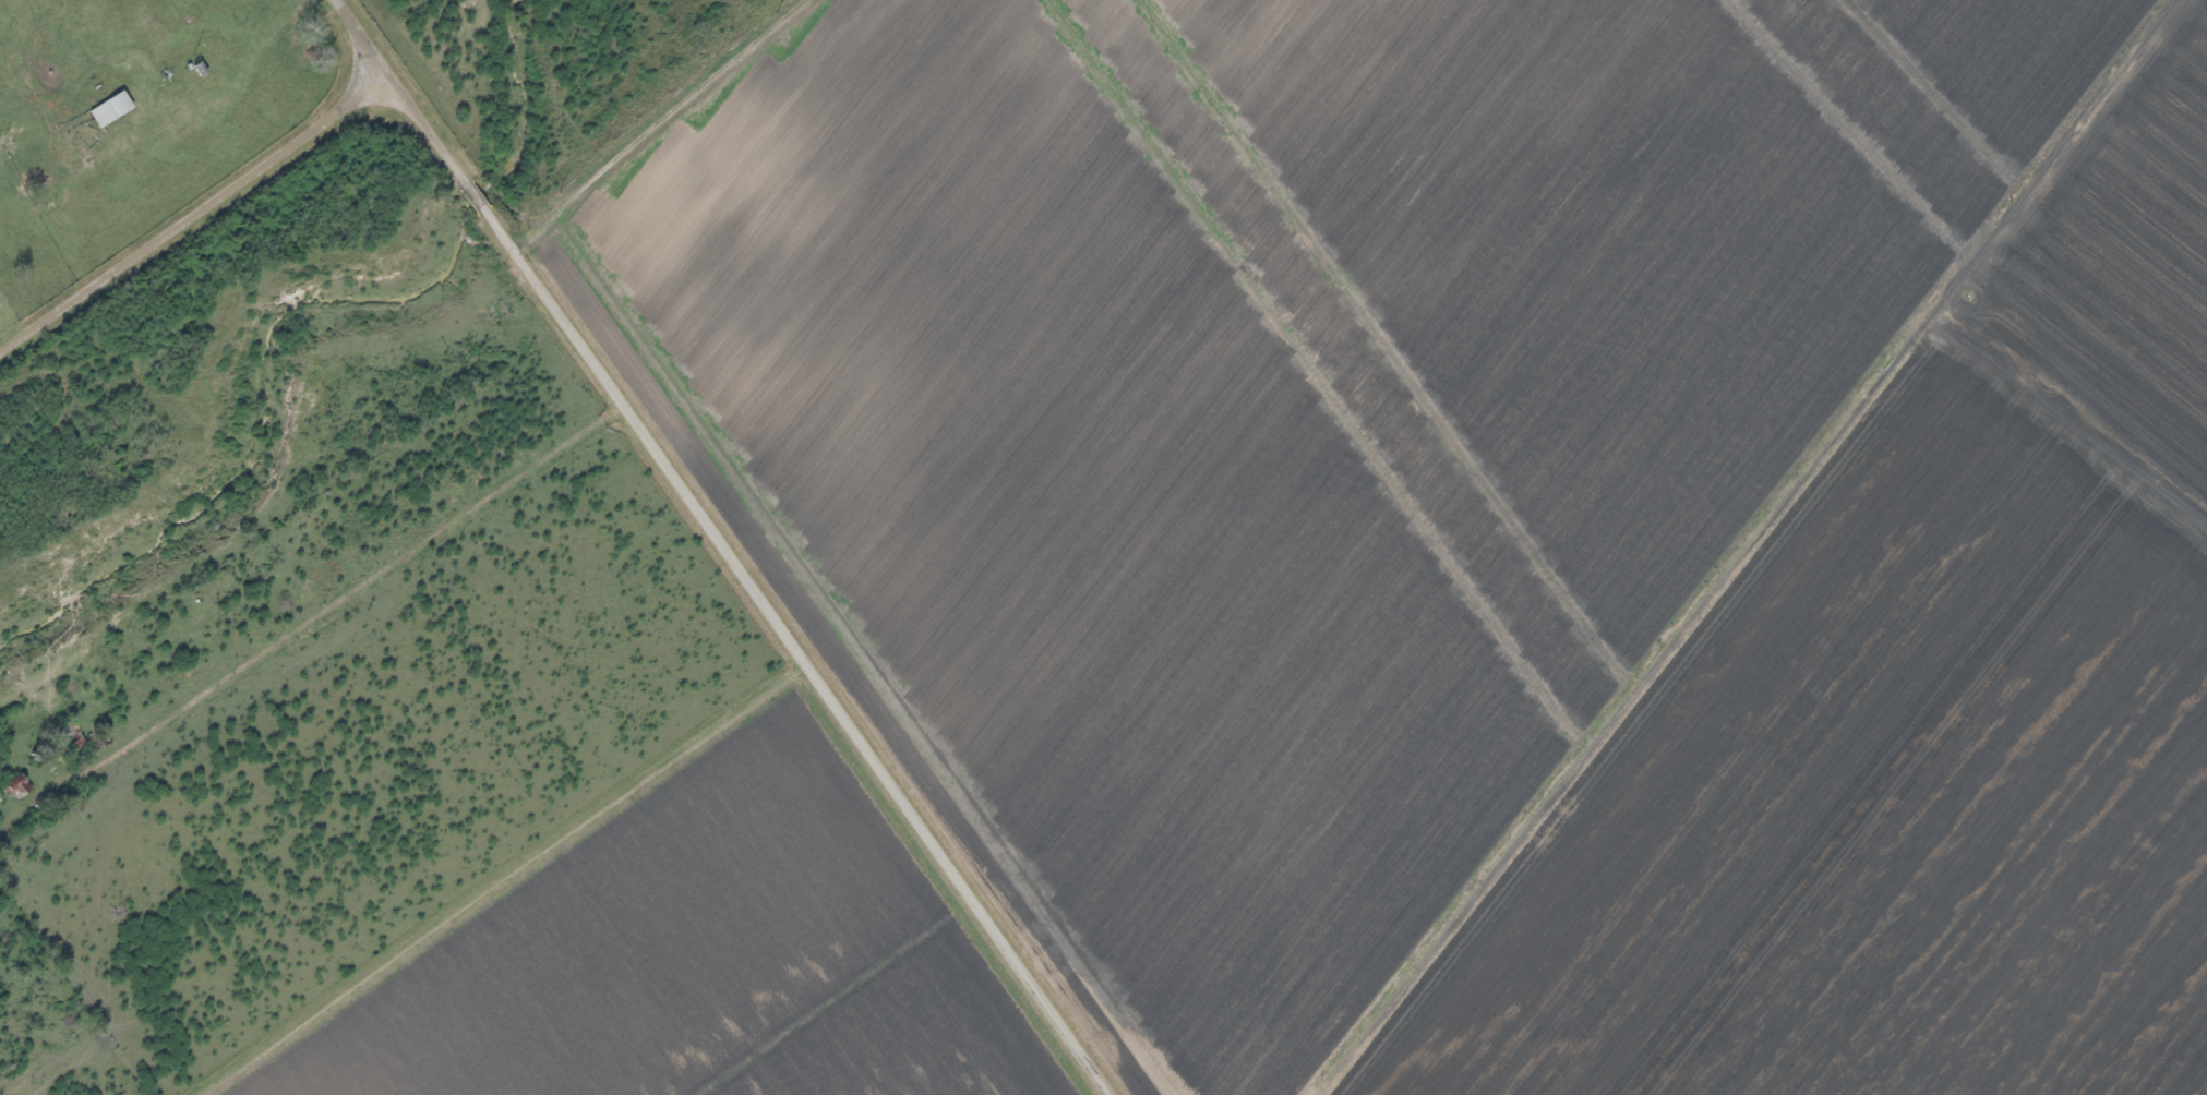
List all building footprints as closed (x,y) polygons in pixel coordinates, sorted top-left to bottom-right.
[(135,110),(125,92),(90,112),(100,129),(135,110)]
